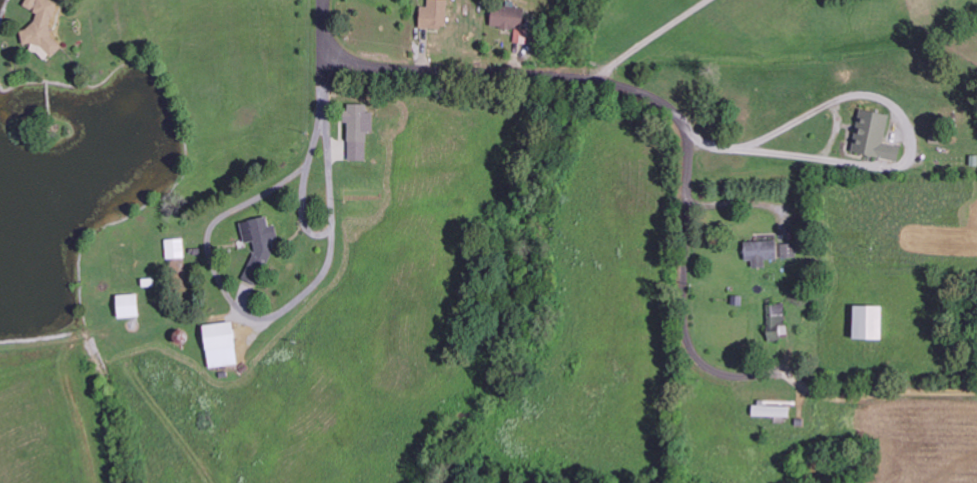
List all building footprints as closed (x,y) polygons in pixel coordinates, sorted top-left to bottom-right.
[(51,0),(28,0),(25,8),(36,12),(24,43),(33,46),(31,51),(56,60),(64,41),(49,35),(61,4),(51,0)] [(421,28),(448,29),(449,0),(430,0),(429,7),(422,7),(421,28)] [(492,27),(517,29),(516,41),(526,42),(529,10),(495,6),(492,27)] [(349,161),(368,161),(368,131),(374,131),(375,113),(369,113),(369,105),(347,104),(347,123),(350,123),(349,161)] [(892,115),(862,109),(853,152),(900,162),(903,147),(885,144),(892,115)] [(242,222),(245,240),(255,244),(256,250),(244,280),(260,287),(275,248),(273,239),(279,238),(277,226),(270,227),(268,218),(242,222)] [(186,258),(184,239),(167,240),(168,259),(186,258)] [(746,242),(747,261),(754,261),(754,268),(767,267),(767,260),(783,260),(782,241),(746,242)] [(120,318),(141,317),(140,295),(119,296),(120,318)] [(769,326),(769,339),(788,338),(786,304),(772,305),(773,326),(769,326)] [(886,307),(857,307),(856,340),(885,340),(886,307)] [(206,326),(210,368),(240,365),(236,323),(206,326)] [(766,404),(754,404),(754,416),(791,418),(791,407),(766,406),(766,404)]
